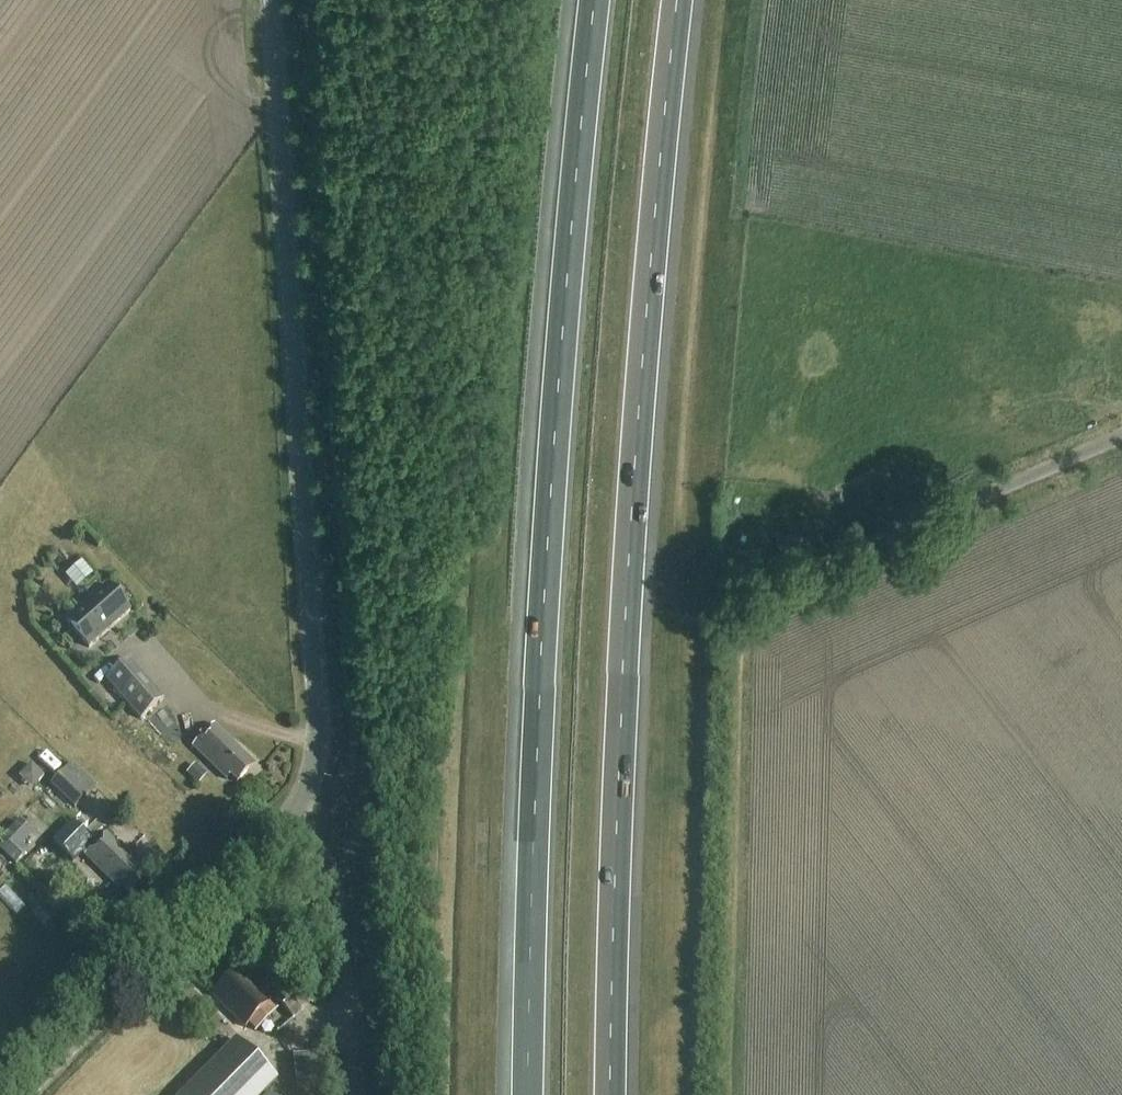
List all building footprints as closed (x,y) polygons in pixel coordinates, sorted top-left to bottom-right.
[(75,575),(91,589),(109,568),(94,554),(75,575)] [(92,650),(133,614),(110,588),(70,623),(92,650)] [(145,721),(167,702),(132,662),(110,681),(145,721)] [(238,784),(256,766),(216,727),(194,748),(228,782),(232,778),(238,784)] [(74,809),(97,786),(73,763),(50,786),(74,809)] [(196,763),(188,773),(199,783),(208,774),(196,763)] [(30,854),(22,846),(33,834),(20,822),(0,844),(0,851),(18,867),(30,854)] [(72,862),(91,844),(72,826),(54,844),(72,862)] [(131,894),(150,875),(107,833),(85,856),(120,892),(124,888),(131,894)] [(278,999),(293,984),(277,969),(262,983),(278,999)] [(256,1032),(277,1010),(269,1003),(236,971),(217,991),(222,995),(218,999),(246,1027),(248,1025),(256,1032)] [(294,1020),(311,1005),(295,986),(278,1002),(294,1020)] [(277,1080),(236,1040),(182,1094),(263,1094),(277,1080)]
